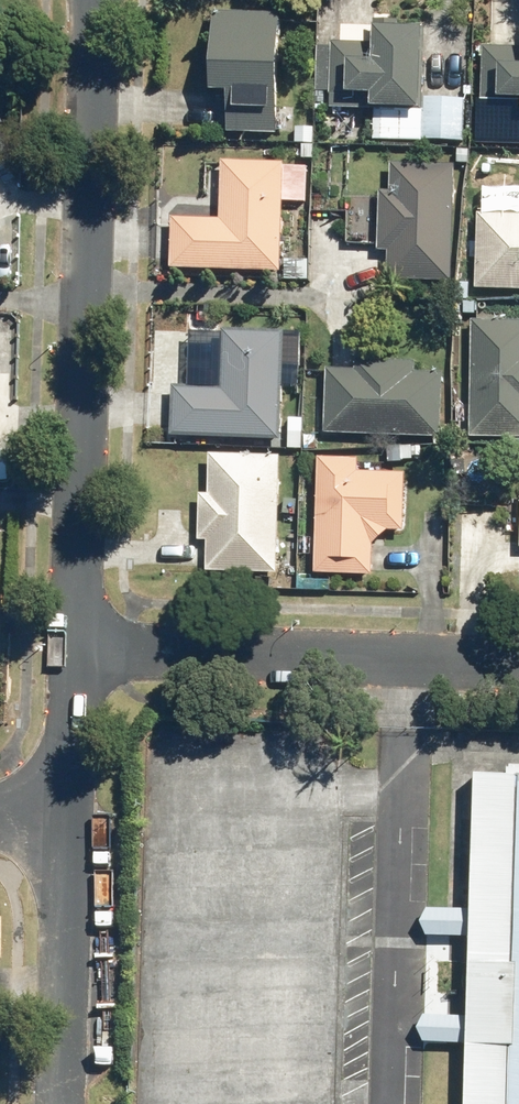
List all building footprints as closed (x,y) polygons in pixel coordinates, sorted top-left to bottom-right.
[(280,133),(283,13),(217,11),(215,91),(231,91),(230,132),(280,133)] [(427,97),(430,27),(401,26),(402,21),(377,19),(376,43),(334,41),(334,45),(319,44),(317,90),(332,91),(331,94),(333,94),(333,107),(376,109),(376,106),(399,107),(399,111),(419,112),(418,138),(466,140),(468,99),(427,97)] [(485,46),(483,99),(497,100),(496,107),(518,108),(518,47),(485,46)] [(174,217),(173,267),(283,271),(285,201),(309,202),(310,165),(287,165),(287,162),(224,160),(222,218),(174,217)] [(390,279),(455,281),(458,164),(392,162),(392,189),(382,189),(380,250),(391,251),(390,279)] [(478,288),(518,289),(518,214),(480,213),(478,288)] [(474,319),(473,436),(518,437),(518,319),(474,319)] [(175,385),(173,436),(283,440),(286,366),(303,366),(304,335),(287,334),(287,331),(224,328),(222,387),(175,385)] [(329,368),(326,433),(444,437),(447,372),(418,371),(418,361),(357,358),(357,369),(329,368)] [(280,573),(283,455),(212,453),(211,503),(201,503),(200,540),(209,540),(208,571),(280,573)] [(362,458),(321,457),(317,572),(375,575),(375,544),(391,530),(407,531),(409,472),(362,471),(362,458)] [(508,498),(507,532),(518,532),(518,498),(508,498)] [(479,737),(472,1103),(518,1103),(518,737),(479,737)]
